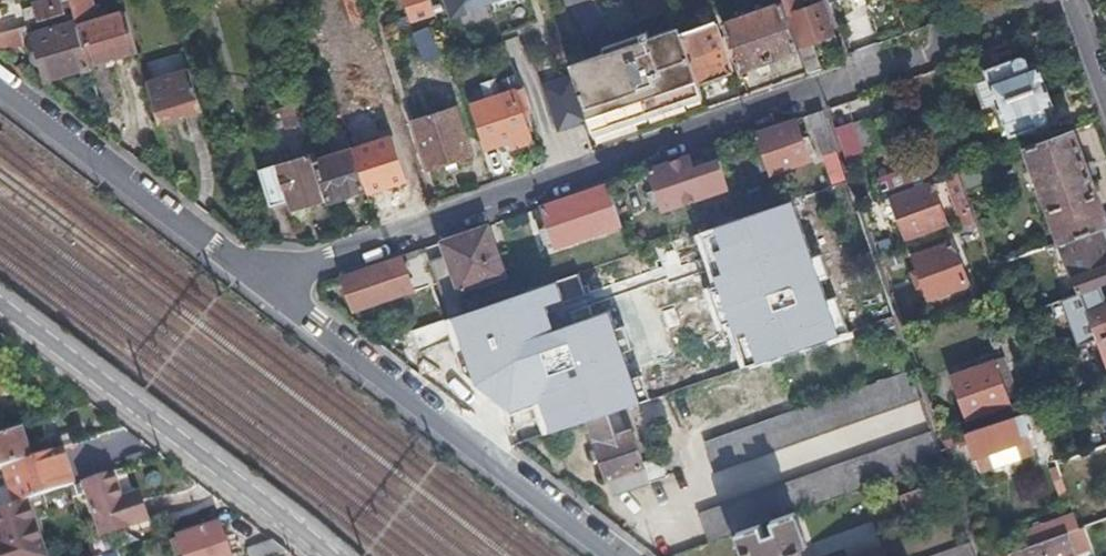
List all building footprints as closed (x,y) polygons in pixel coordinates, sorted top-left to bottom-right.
[(41,21),(69,13),(64,0),(50,0),(35,5),(41,21)] [(89,66),(137,51),(124,10),(96,20),(89,0),(70,0),(76,21),(77,26),(89,66)] [(370,11),(366,0),(347,0),(353,17),(370,11)] [(737,66),(794,46),(779,0),(771,0),(719,17),(737,66)] [(804,73),(822,66),(811,37),(832,29),(822,0),(816,0),(811,2),(800,6),(798,0),(779,0),(794,46),(804,73)] [(695,85),(731,71),(712,18),(676,31),(695,85)] [(46,80),(89,66),(77,26),(76,21),(32,35),(46,80)] [(586,108),(592,128),(697,93),(695,85),(676,31),(674,25),(648,35),(646,30),(601,46),(603,50),(569,61),(586,108)] [(25,43),(20,27),(0,33),(0,50),(25,43)] [(410,34),(420,61),(436,55),(425,28),(410,34)] [(986,71),(997,103),(1046,85),(1039,66),(1032,68),(1027,56),(986,71)] [(159,121),(203,106),(192,68),(146,82),(159,121)] [(527,111),(535,106),(530,91),(521,76),(481,90),(483,98),(469,103),(486,147),(509,140),(512,147),(535,137),(527,111)] [(1046,85),(997,103),(1009,136),(1051,122),(1046,108),(1053,104),(1046,85)] [(284,125),(301,118),(294,97),(276,104),(284,125)] [(454,107),(415,121),(429,166),(469,153),(454,107)] [(562,138),(592,128),(586,108),(555,118),(562,138)] [(821,155),(834,150),(820,108),(806,113),(821,155)] [(884,111),(852,121),(862,150),(894,139),(884,111)] [(808,157),(795,117),(755,131),(769,171),(808,157)] [(1028,147),(1063,243),(1102,229),(1105,228),(1105,215),(1074,130),(1028,147)] [(313,155),(327,199),(363,187),(353,153),(350,143),(313,155)] [(662,208),(725,186),(711,146),(697,151),(701,163),(689,168),(684,156),(649,169),(662,208)] [(363,187),(369,201),(387,193),(370,147),(353,153),(363,187)] [(288,212),(327,199),(313,155),(311,148),(293,154),(257,166),(268,203),(284,198),(288,212)] [(988,161),(956,172),(963,190),(996,178),(988,161)] [(920,165),(872,181),(879,199),(890,196),(927,182),(920,165)] [(956,172),(944,177),(954,207),(960,205),(963,212),(969,209),(963,190),(956,172)] [(927,182),(890,196),(905,241),(947,227),(930,181),(927,182)] [(554,245),(618,222),(606,184),(541,206),(554,245)] [(798,243),(806,240),(798,221),(739,241),(765,316),(817,297),(798,243)] [(447,255),(460,289),(504,273),(487,225),(442,240),(447,255)] [(1063,243),(1075,276),(1081,275),(1086,290),(1105,282),(1105,239),(1102,229),(1063,243)] [(953,248),(912,261),(927,299),(966,286),(953,248)] [(401,254),(342,275),(355,310),(411,290),(401,254)] [(452,316),(466,310),(460,289),(447,255),(431,261),(452,316)] [(587,289),(612,360),(669,341),(644,269),(587,289)] [(1105,334),(1105,304),(1090,310),(1100,336),(1105,334)] [(512,310),(470,326),(487,373),(529,357),(512,310)] [(1000,363),(949,382),(964,424),(1016,406),(1000,363)] [(869,386),(704,442),(714,471),(799,441),(920,401),(909,372),(869,386)] [(1033,410),(1035,417),(1043,414),(1040,407),(1033,410)] [(1033,410),(966,433),(972,452),(1015,437),(1013,430),(1029,425),(1027,420),(1035,417),(1033,410)] [(606,412),(587,418),(612,493),(645,482),(639,463),(630,436),(615,441),(606,412)] [(6,465),(30,458),(20,428),(0,435),(0,467),(6,465)] [(853,460),(698,510),(706,534),(793,506),(936,456),(929,433),(853,460)] [(1057,474),(1105,458),(1105,445),(1060,460),(1053,463),(1057,474)] [(72,484),(61,448),(30,458),(6,465),(18,501),(26,499),(43,493),(72,484)] [(657,457),(639,463),(645,482),(663,476),(657,457)] [(118,499),(108,473),(80,482),(99,536),(143,521),(135,494),(118,499)] [(50,517),(43,493),(26,499),(33,522),(50,517)] [(0,507),(0,555),(43,555),(33,522),(26,499),(18,501),(0,507)] [(745,555),(806,555),(802,545),(810,542),(800,510),(736,532),(745,555)] [(1060,524),(1064,535),(1068,534),(1078,530),(1074,519),(1060,524)] [(1092,545),(1105,539),(1105,520),(1085,527),(1089,540),(1092,545)] [(220,525),(180,538),(187,555),(230,555),(220,525)] [(1089,540),(1085,527),(1078,530),(1068,534),(1072,546),(1089,540)] [(1008,555),(1044,555),(1072,546),(1068,534),(1064,535),(1008,555)] [(269,538),(249,544),(253,555),(268,555),(285,550),(269,538)]
